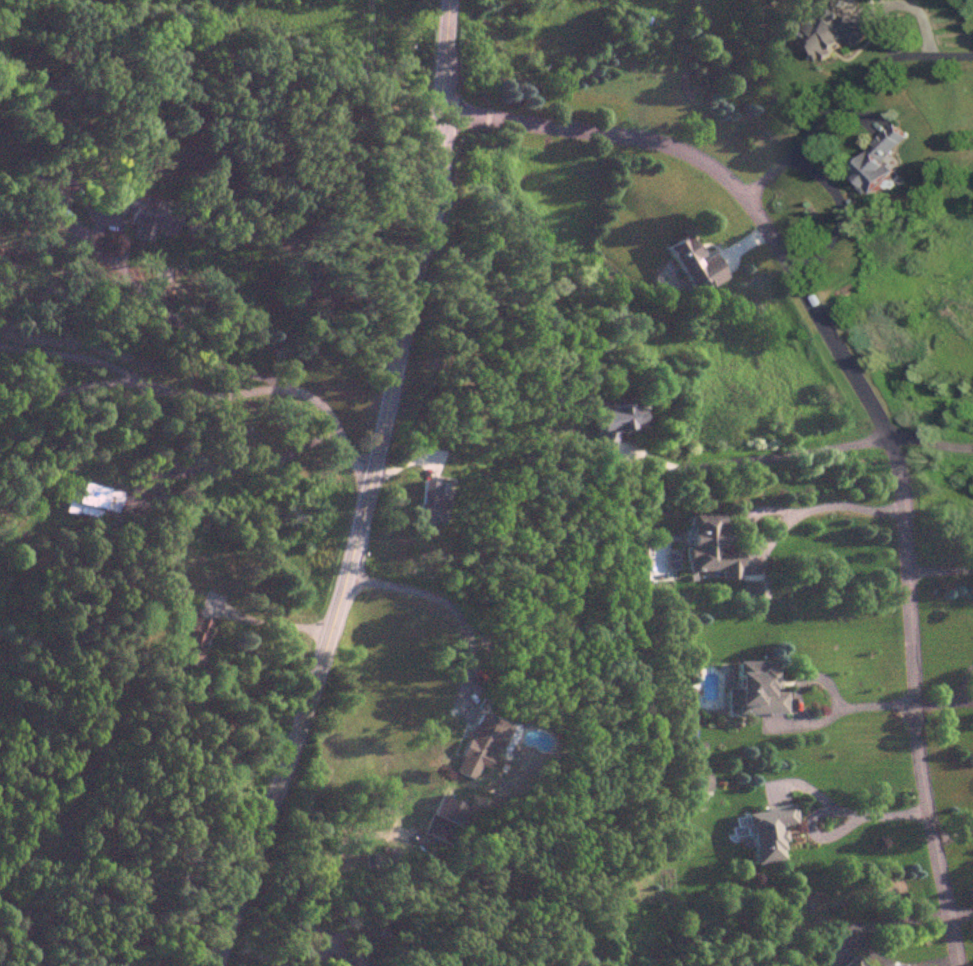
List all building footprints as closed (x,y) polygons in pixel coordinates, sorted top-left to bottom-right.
[(847,12),(842,17),(835,9),(799,39),(821,64),(846,42),(852,48),(868,36),(847,12)] [(846,173),(870,196),(895,171),(884,161),(907,138),(894,124),(846,173)] [(703,259),(690,234),(668,246),(694,295),(726,277),(713,253),(703,259)] [(593,411),(601,460),(615,458),(611,436),(642,431),(639,414),(629,416),(627,405),(593,411)] [(445,483),(420,481),(416,523),(441,525),(445,483)] [(64,511),(117,522),(122,492),(77,483),(75,489),(68,488),(64,511)] [(721,571),(721,580),(741,579),(739,550),(723,550),(722,514),(687,515),(689,572),(721,571)] [(212,621),(190,615),(177,662),(199,668),(212,621)] [(784,715),(785,693),(771,693),(772,662),(736,662),(736,689),(726,689),(726,714),(784,715)] [(490,747),(500,751),(509,726),(480,714),(464,752),(484,760),(490,747)] [(451,845),(469,808),(442,795),(424,832),(451,845)] [(755,865),(785,860),(780,828),(796,826),(794,807),(735,815),(738,837),(751,835),(755,865)] [(852,956),(842,965),(863,965),(852,956)]
